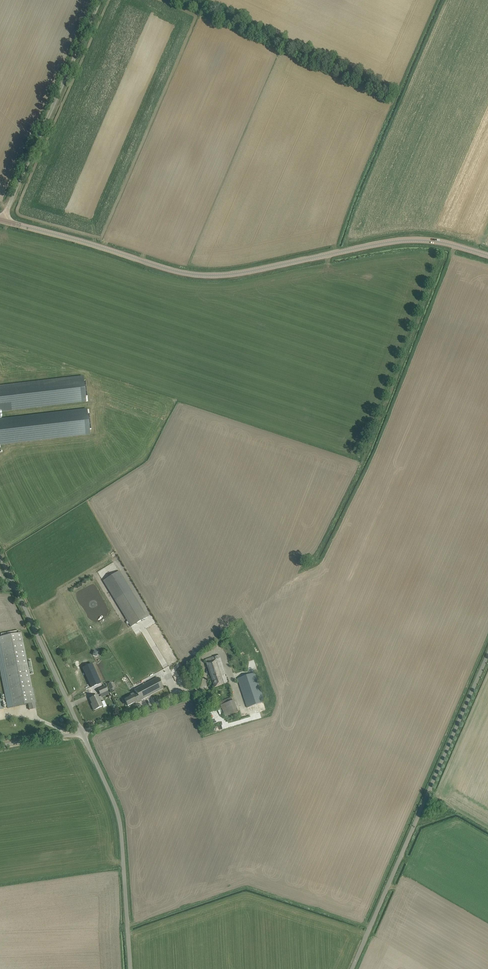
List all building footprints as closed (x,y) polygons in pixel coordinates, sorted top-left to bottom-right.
[(0,386),(0,411),(86,401),(85,397),(87,397),(86,381),(84,381),(83,377),(0,386)] [(90,434),(89,430),(91,429),(89,414),(87,414),(87,409),(0,420),(0,445),(90,434)] [(103,581),(131,627),(147,617),(119,571),(103,581)] [(14,707),(13,707),(28,704),(30,710),(36,709),(21,633),(19,633),(18,630),(1,634),(1,637),(0,637),(0,640),(13,707),(14,707)] [(226,674),(219,655),(210,658),(206,660),(215,687),(220,686),(224,684),(221,676),(226,674)] [(92,664),(82,669),(91,688),(101,684),(92,664)] [(264,702),(255,673),(238,679),(247,708),(264,702)] [(125,704),(126,703),(128,706),(135,702),(135,703),(163,689),(158,677),(134,690),(135,692),(122,699),(125,704)] [(101,703),(97,695),(90,699),(93,706),(92,706),(94,710),(103,706),(101,702),(101,703)] [(222,705),(221,705),(225,717),(230,715),(238,712),(234,700),(233,701),(231,697),(221,701),(222,705)]
